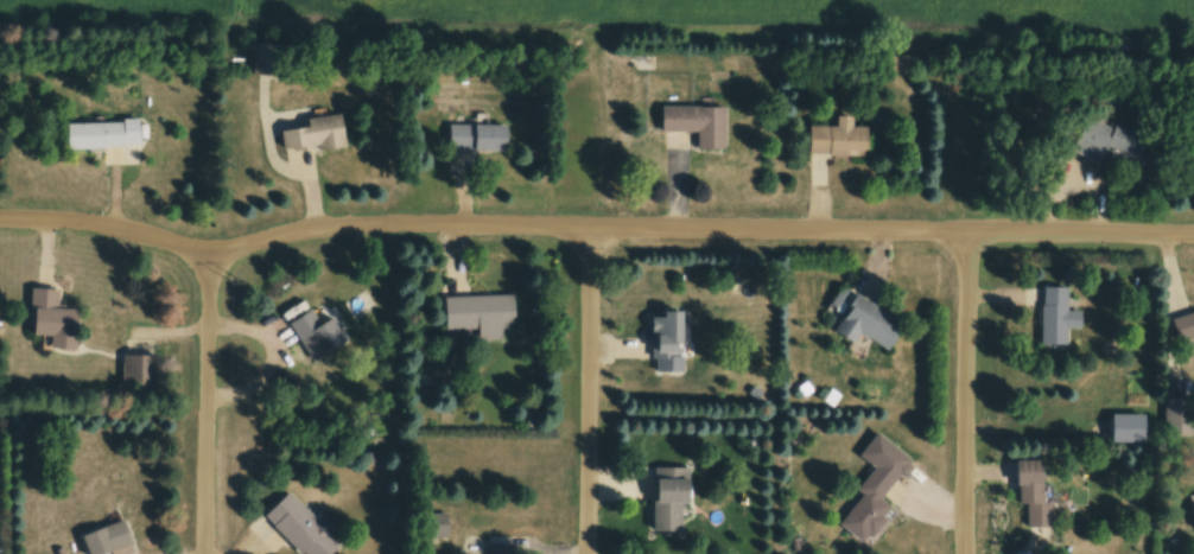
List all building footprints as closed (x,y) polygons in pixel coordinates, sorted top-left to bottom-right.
[(719,114),(657,112),(657,137),(693,138),(693,153),(717,154),(719,114)] [(65,122),(65,147),(141,147),(141,121),(65,122)] [(299,125),(300,136),(283,138),(286,158),(339,151),(335,121),(299,125)] [(804,160),(861,158),(860,133),(846,133),(846,122),(831,123),(831,133),(803,133),(804,160)] [(1064,156),(1091,167),(1097,153),(1128,166),(1135,148),(1121,142),(1122,139),(1085,124),(1079,140),(1072,137),(1064,156)] [(444,130),(444,153),(500,155),(500,131),(444,130)] [(31,334),(49,335),(48,348),(74,350),(76,309),(58,308),(59,289),(30,288),(29,306),(33,306),(31,334)] [(1059,295),(1034,294),(1033,351),(1057,351),(1057,334),(1071,334),(1072,319),(1058,318),(1059,295)] [(495,336),(495,333),(507,332),(506,301),(439,303),(440,338),(495,336)] [(877,354),(894,328),(850,301),(827,337),(845,348),(852,338),(877,354)] [(646,362),(672,363),(673,321),(647,320),(646,362)] [(121,391),(150,391),(150,355),(122,355),(121,391)] [(1100,449),(1132,450),(1133,424),(1100,423),(1100,449)] [(901,464),(867,440),(850,463),(864,473),(847,498),(852,502),(831,531),(856,549),(881,514),(871,507),(901,464)] [(1028,470),(1006,470),(1006,512),(1017,512),(1017,532),(1039,532),(1039,510),(1029,510),(1028,470)] [(676,487),(644,488),(645,512),(677,511),(676,487)] [(323,546),(319,542),(327,535),(316,522),(308,528),(283,498),(257,520),(286,553),(314,553),(323,546)] [(122,519),(79,535),(86,553),(103,553),(131,543),(122,519)]
